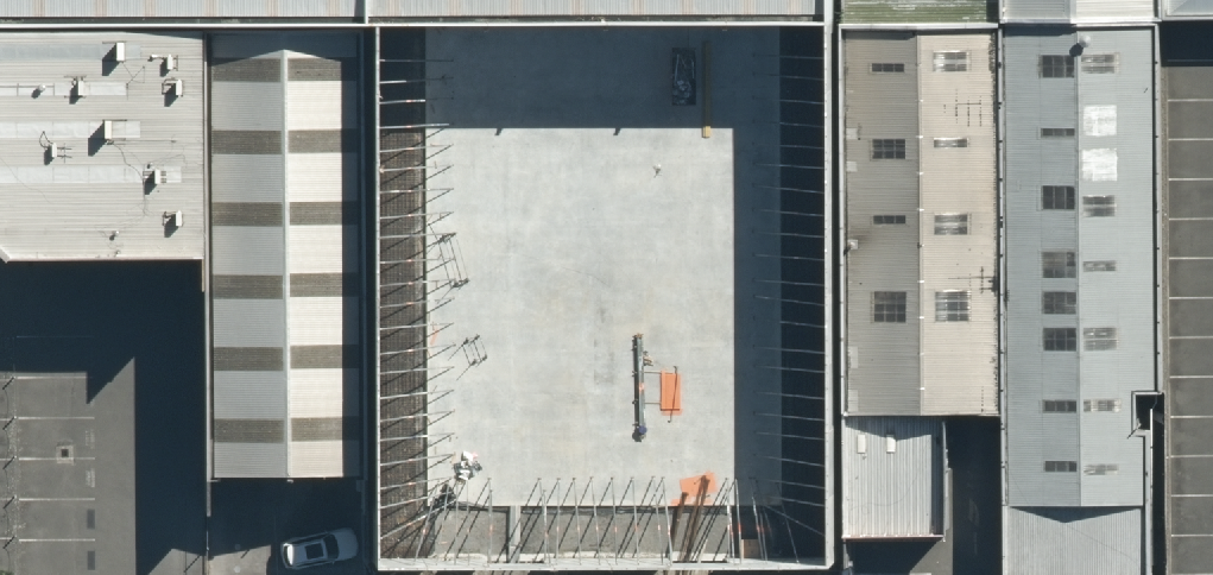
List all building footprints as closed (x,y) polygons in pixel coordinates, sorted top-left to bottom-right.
[(826,0),(0,0),(0,18),(826,14),(826,0)] [(1000,33),(1000,0),(838,0),(838,35),(1000,33)] [(1157,32),(1157,0),(1000,0),(1000,33),(1157,32)] [(1212,32),(1212,0),(1157,0),(1157,32),(1212,32)] [(1010,421),(1010,574),(1167,574),(1157,32),(1000,33),(1010,421)] [(956,549),(946,413),(1010,421),(1000,33),(838,35),(859,557),(956,549)] [(859,557),(838,35),(683,36),(691,574),(851,574),(859,557)] [(683,36),(523,37),(531,574),(691,574),(683,36)] [(359,38),(368,486),(368,574),(531,574),(523,37),(359,38)] [(368,486),(359,38),(196,39),(200,250),(205,486),(368,486)] [(196,39),(0,41),(0,253),(200,250),(196,39)]
